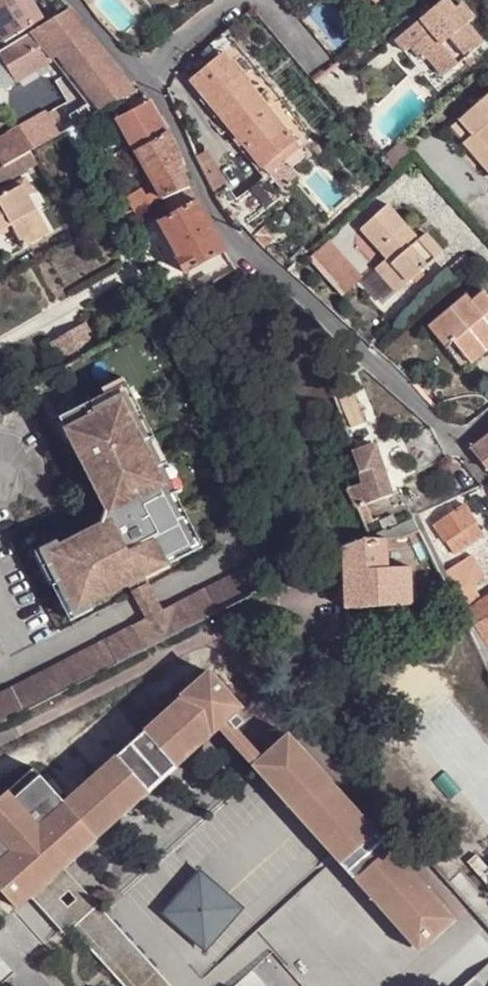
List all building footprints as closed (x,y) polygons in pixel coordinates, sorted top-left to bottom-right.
[(34,0),(0,0),(0,30),(7,41),(44,18),(34,0)] [(424,60),(428,57),(435,50),(452,69),(469,54),(483,42),(468,23),(474,17),(461,2),(455,8),(448,0),(442,0),(396,40),(406,52),(412,47),(424,60)] [(73,10),(34,33),(55,58),(61,55),(96,99),(103,109),(135,91),(134,90),(73,10)] [(34,33),(3,51),(20,80),(55,58),(34,33)] [(235,44),(224,52),(305,150),(314,141),(235,44)] [(435,50),(428,57),(444,76),(452,69),(435,50)] [(224,52),(192,79),(271,176),(305,150),(224,52)] [(61,55),(55,58),(89,103),(96,99),(61,55)] [(151,101),(142,91),(136,95),(139,101),(142,105),(151,101)] [(448,129),(464,146),(475,136),(476,138),(487,150),(487,93),(448,129)] [(64,117),(69,128),(84,121),(103,109),(96,99),(89,103),(64,117)] [(136,151),(168,132),(151,101),(142,105),(132,110),(126,114),(117,119),(136,151)] [(126,114),(132,110),(128,103),(122,106),(126,114)] [(22,128),(34,149),(66,130),(69,128),(64,117),(57,107),(22,128)] [(75,147),(91,138),(84,121),(69,128),(66,130),(75,147)] [(34,149),(22,128),(7,137),(19,158),(34,149)] [(165,200),(192,189),(185,173),(181,153),(168,132),(136,151),(159,188),(165,200)] [(19,158),(7,137),(7,135),(0,140),(0,155),(6,165),(19,158)] [(476,138),(465,147),(487,173),(487,150),(476,138)] [(390,171),(411,153),(403,144),(383,162),(390,171)] [(111,159),(105,162),(108,167),(128,155),(125,149),(110,158),(111,159)] [(210,151),(198,157),(206,174),(215,193),(227,186),(210,151)] [(19,158),(6,165),(11,173),(23,166),(19,158)] [(264,179),(238,198),(253,218),(256,215),(258,217),(280,199),(264,179)] [(215,193),(224,209),(237,199),(227,186),(215,193)] [(0,200),(0,210),(10,226),(37,212),(23,187),(0,200)] [(136,215),(165,200),(159,188),(148,195),(143,188),(127,198),(136,213),(136,215)] [(165,200),(175,216),(199,201),(192,189),(165,200)] [(224,209),(239,230),(253,218),(238,198),(237,199),(224,209)] [(180,260),(188,275),(228,250),(199,201),(175,216),(162,223),(171,241),(179,255),(181,259),(180,260)] [(369,272),(392,297),(432,262),(415,243),(408,249),(394,232),(401,226),(391,214),(384,207),(358,231),(364,237),(384,259),(369,272)] [(0,210),(0,235),(11,229),(10,226),(0,210)] [(37,212),(10,226),(11,229),(23,249),(49,235),(37,212)] [(408,249),(415,243),(419,239),(405,222),(401,226),(394,232),(408,249)] [(162,223),(138,237),(148,255),(171,241),(162,223)] [(328,239),(307,259),(341,296),(363,276),(328,239)] [(419,239),(415,243),(432,262),(436,258),(419,239)] [(179,255),(156,270),(165,288),(188,275),(180,260),(181,259),(179,255)] [(456,275),(468,265),(461,257),(449,267),(456,275)] [(241,272),(231,278),(240,292),(250,286),(241,272)] [(445,345),(452,338),(474,361),(487,347),(481,341),(487,334),(487,296),(483,290),(473,300),(466,292),(428,328),(445,345)] [(466,368),(474,361),(452,338),(445,345),(466,368)] [(102,393),(105,398),(117,390),(145,442),(154,437),(124,381),(102,393)] [(62,548),(49,554),(64,583),(79,612),(92,606),(133,585),(143,579),(170,565),(167,559),(192,546),(171,506),(167,499),(162,489),(168,486),(159,468),(145,442),(117,390),(105,398),(61,421),(102,499),(109,512),(105,526),(62,548)] [(406,441),(421,471),(448,457),(444,449),(432,427),(406,441)] [(145,442),(159,468),(168,463),(154,437),(145,442)] [(478,457),(487,470),(487,437),(480,443),(486,450),(478,457)] [(392,495),(375,446),(353,453),(338,458),(346,484),(347,484),(358,509),(368,505),(392,495)] [(168,486),(162,489),(167,499),(183,491),(177,481),(168,463),(159,468),(168,486)] [(173,505),(171,506),(192,546),(167,559),(170,565),(204,547),(183,508),(182,507),(182,506),(180,505),(179,505),(177,504),(175,504),(173,505)] [(475,522),(464,504),(435,523),(446,540),(475,522)] [(374,520),(368,505),(358,509),(365,525),(374,520)] [(396,526),(392,517),(380,523),(384,532),(385,531),(396,526)] [(419,531),(413,518),(396,526),(385,531),(385,540),(402,539),(419,531)] [(481,531),(475,522),(446,540),(451,549),(481,531)] [(347,610),(411,605),(409,567),(386,567),(385,540),(385,531),(384,532),(370,538),(369,537),(344,546),(347,610)] [(62,548),(60,544),(38,555),(55,588),(64,583),(49,554),(62,548)] [(452,555),(458,566),(465,563),(460,552),(452,555)] [(467,584),(481,578),(472,560),(465,563),(458,566),(450,570),(459,588),(467,584)] [(271,585),(262,561),(162,612),(148,619),(0,696),(0,724),(271,585)] [(133,585),(136,591),(147,586),(143,579),(133,585)] [(64,583),(55,588),(73,621),(94,610),(92,606),(79,612),(64,583)] [(468,610),(479,602),(467,584),(459,588),(468,610)] [(136,591),(134,592),(140,605),(148,619),(162,612),(155,597),(149,585),(147,586),(136,591)] [(479,602),(487,616),(487,596),(479,602)] [(479,602),(468,610),(487,641),(487,616),(479,602)] [(16,909),(29,896),(31,899),(34,896),(66,868),(217,733),(216,731),(219,728),(228,719),(241,707),(210,672),(70,798),(0,860),(0,890),(16,909)] [(254,767),(263,757),(251,743),(241,732),(228,719),(219,728),(254,767)] [(420,951),(454,920),(442,907),(444,905),(290,733),(289,735),(263,757),(254,767),(420,951)] [(70,798),(64,791),(59,795),(47,782),(34,768),(0,798),(0,860),(70,798)] [(53,778),(47,782),(59,795),(64,791),(53,778)] [(99,904),(66,868),(34,896),(67,933),(72,929),(99,904)] [(204,953),(242,910),(198,871),(159,914),(204,953)] [(99,904),(72,929),(124,985),(172,985),(99,904)]
